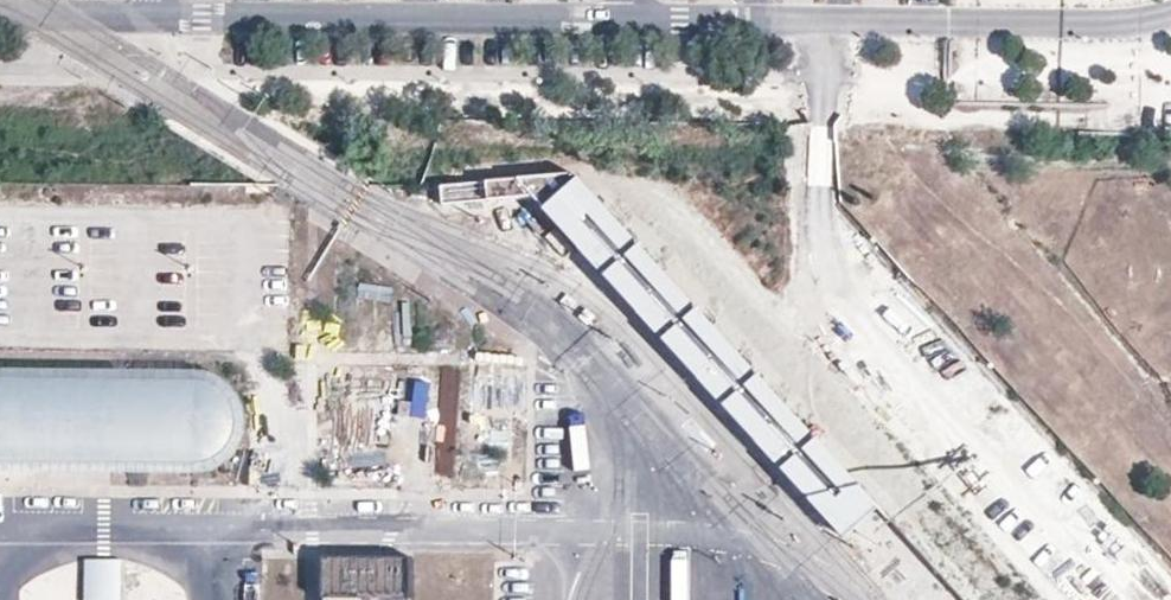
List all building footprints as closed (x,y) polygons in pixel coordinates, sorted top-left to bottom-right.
[(576,175),(541,205),(840,538),(855,524),(874,507),(576,175)] [(318,339),(318,463),(393,464),(393,341),(318,339)] [(442,343),(442,466),(517,467),(517,344),(442,343)] [(0,380),(0,464),(175,465),(188,466),(199,466),(205,465),(206,464),(209,463),(213,462),(217,460),(220,458),(224,454),(229,449),(231,446),(233,442),(235,437),(236,432),(237,428),(237,423),(237,419),(237,416),(236,412),(234,406),(230,400),(225,393),(217,387),(211,385),(205,382),(199,382),(0,380)] [(322,559),(322,599),(413,599),(414,560),(322,559)] [(121,561),(84,560),(84,599),(121,599),(121,561)]
